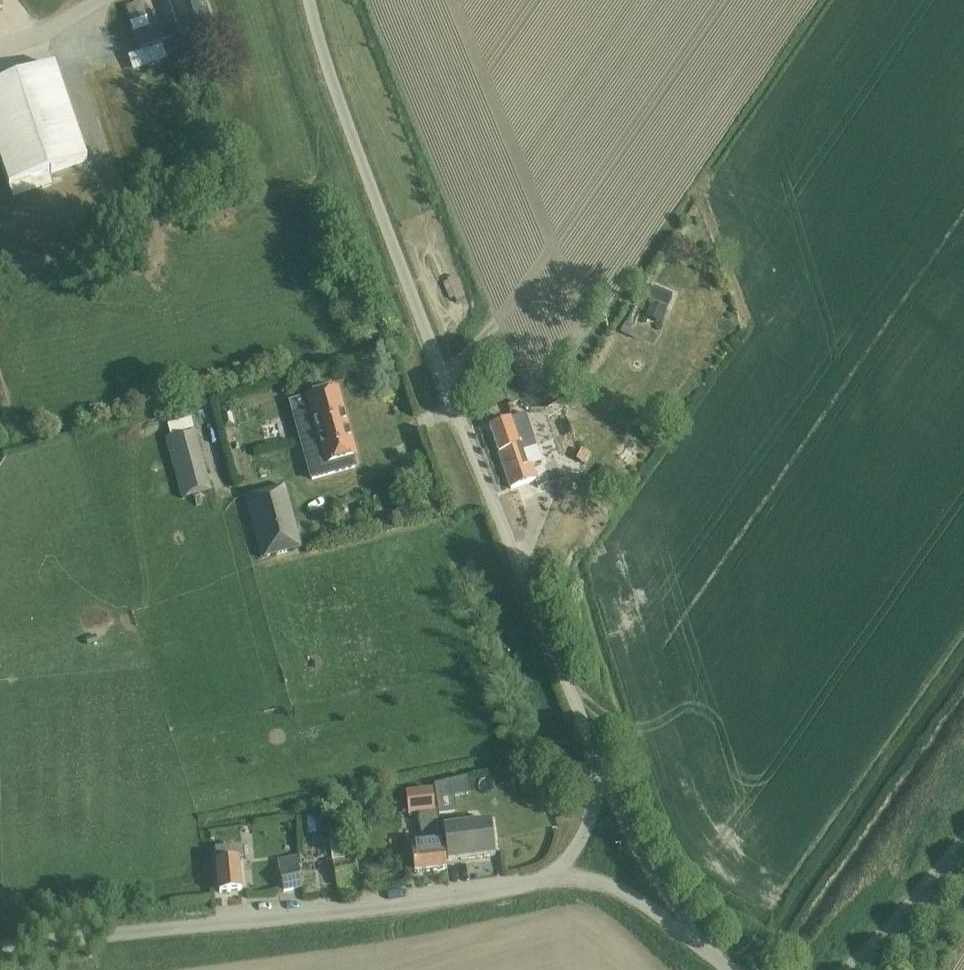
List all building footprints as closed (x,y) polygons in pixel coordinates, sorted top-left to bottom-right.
[(138,41),(142,52),(172,42),(174,45),(184,42),(182,38),(212,27),(202,0),(167,0),(177,27),(138,41)] [(141,3),(125,9),(131,25),(147,19),(141,3)] [(0,84),(0,167),(8,188),(88,159),(55,65),(0,84)] [(455,277),(447,281),(456,303),(465,299),(455,277)] [(668,308),(674,295),(654,286),(648,300),(668,308)] [(652,303),(646,316),(661,323),(667,310),(652,303)] [(339,407),(335,393),(339,392),(339,390),(306,399),(291,404),(291,406),(297,404),(304,427),(307,439),(301,441),(312,480),(355,468),(345,430),(350,429),(344,410),(339,407)] [(564,408),(558,414),(563,418),(569,412),(564,408)] [(230,414),(221,416),(224,428),(233,426),(230,414)] [(526,416),(490,429),(511,489),(536,480),(532,467),(539,464),(534,449),(537,448),(526,416)] [(194,432),(167,439),(183,499),(197,495),(211,492),(203,462),(194,432)] [(639,446),(627,437),(614,455),(627,464),(639,446)] [(262,560),(299,550),(282,489),(245,499),(262,560)] [(551,757),(541,762),(547,777),(558,773),(551,757)] [(448,783),(436,786),(439,815),(455,813),(454,797),(468,795),(466,779),(448,783)] [(432,792),(405,796),(408,817),(419,816),(423,845),(412,847),(416,876),(445,871),(441,843),(440,843),(436,813),(435,812),(434,812),(432,792)] [(444,828),(448,862),(496,856),(491,822),(444,828)] [(293,846),(291,835),(280,837),(281,848),(293,846)] [(243,858),(242,848),(215,850),(219,894),(241,892),(239,858),(243,858)] [(299,858),(278,862),(280,872),(284,893),(302,889),(298,871),(301,870),(299,858)]
